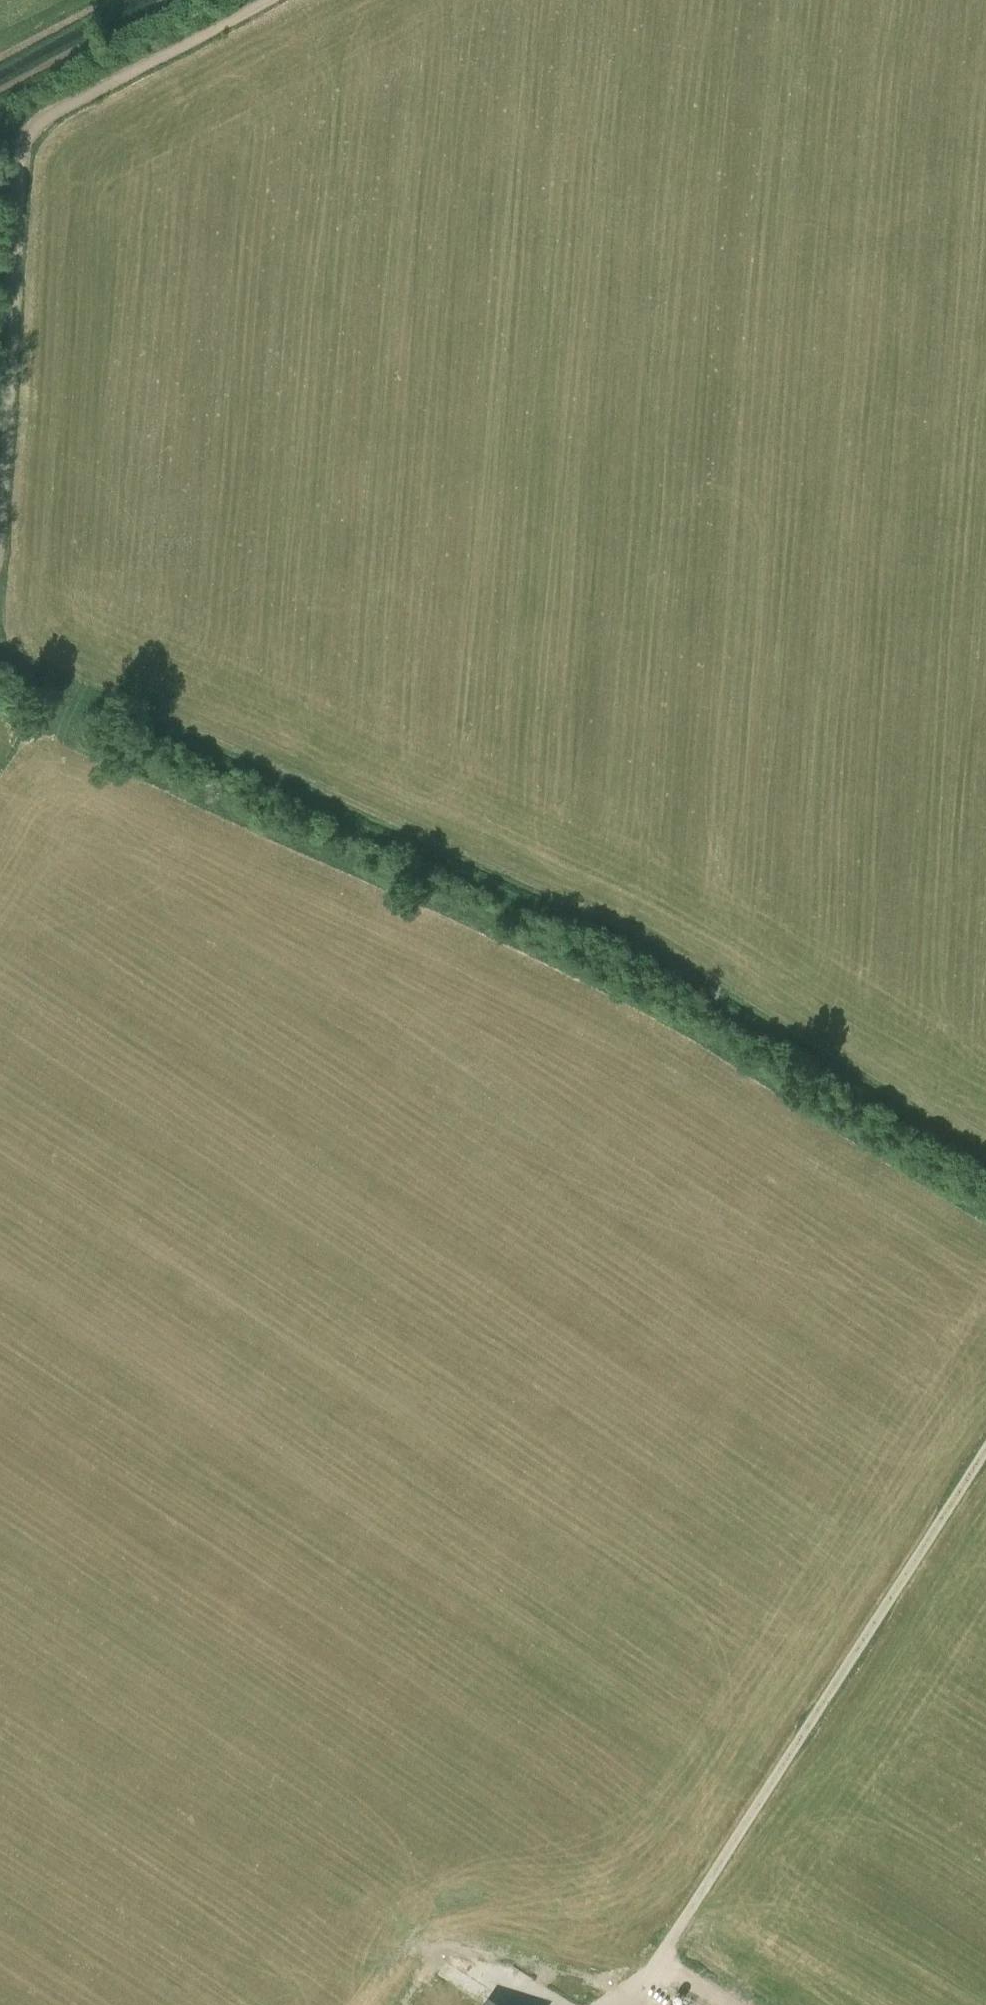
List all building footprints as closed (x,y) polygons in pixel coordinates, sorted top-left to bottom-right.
[(488,1995),(481,2004),(503,2004),(488,1995)]
